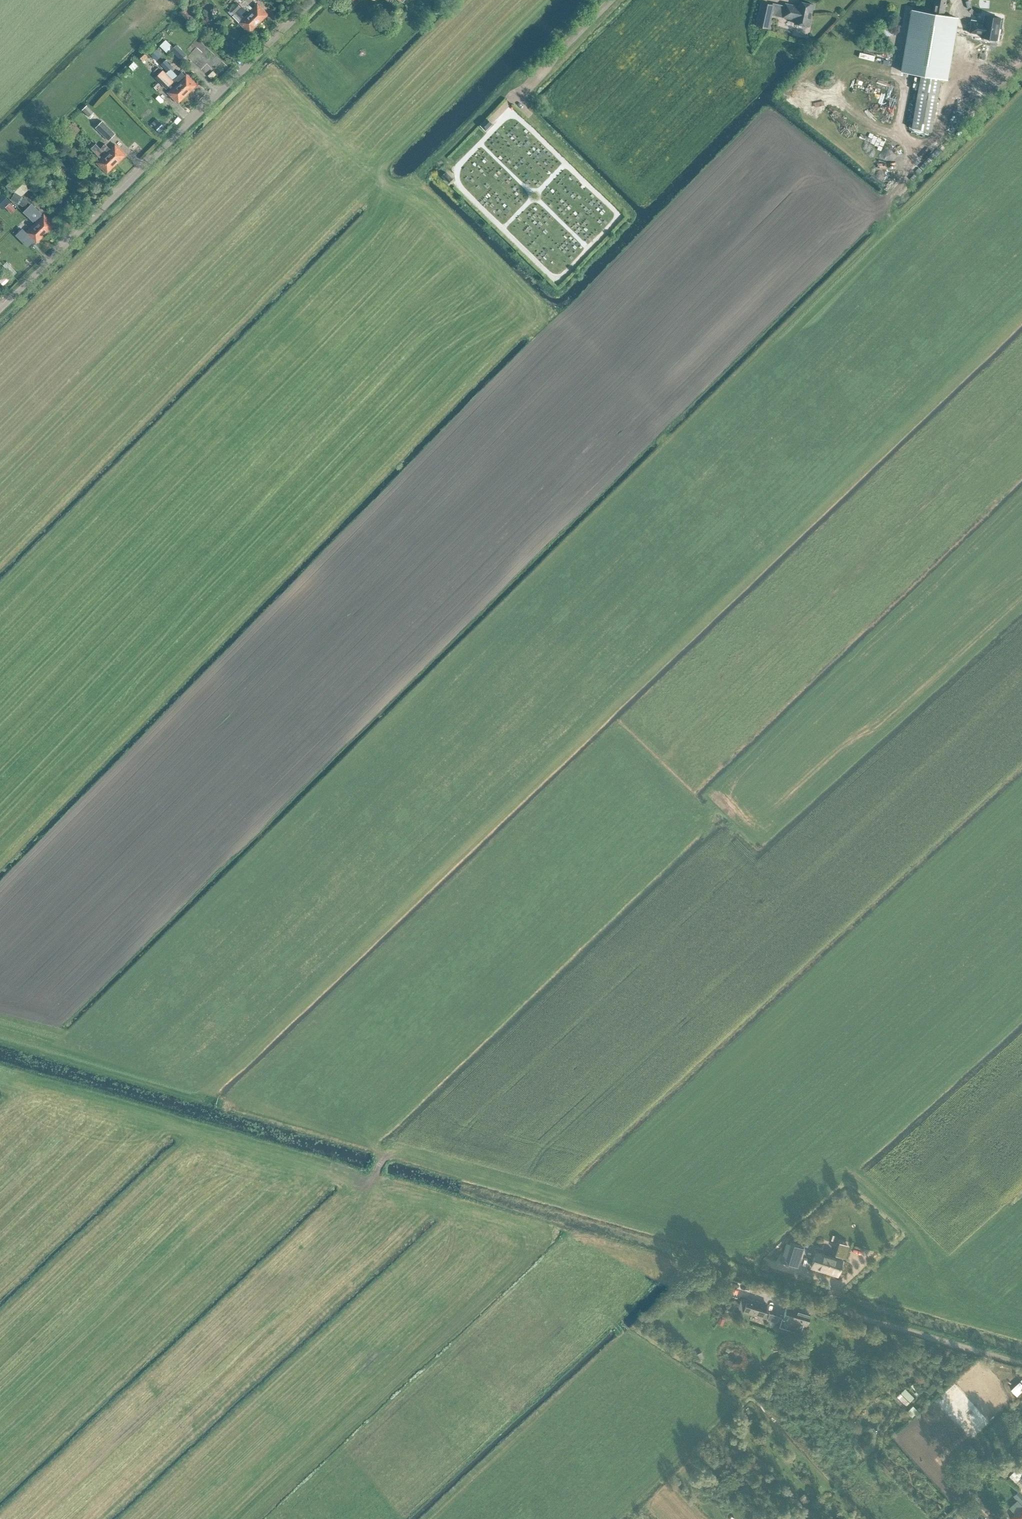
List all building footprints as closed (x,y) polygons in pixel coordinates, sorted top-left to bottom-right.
[(242,6),(248,13),(258,23),(268,14),(257,3),(252,8),(246,2),(245,0),(236,0),(242,6)] [(931,14),(943,16),(946,0),(934,0),(931,14)] [(769,28),(774,4),(760,1),(755,25),(769,28)] [(808,26),(813,4),(798,1),(798,6),(785,3),(782,17),(795,20),(794,23),(808,26)] [(248,13),(242,6),(241,7),(237,2),(229,9),(235,14),(238,11),(244,17),(239,22),(249,33),(258,23),(248,13)] [(900,70),(921,74),(941,77),(946,78),(956,18),(943,16),(931,14),(910,10),(900,70)] [(985,15),(983,22),(972,20),(969,32),(981,34),(980,36),(998,39),(1000,29),(998,29),(1000,17),(985,15)] [(888,37),(893,32),(886,24),(881,30),(888,37)] [(168,52),(174,46),(166,38),(160,45),(168,52)] [(182,60),(187,55),(177,44),(171,50),(182,60)] [(874,60),(876,55),(863,51),(861,56),(874,60)] [(134,61),(129,66),(133,70),(138,65),(134,61)] [(174,80),(187,93),(197,84),(186,74),(185,75),(182,71),(178,75),(170,68),(166,72),(173,80),(174,79),(175,80),(174,80)] [(187,93),(174,80),(174,81),(163,69),(155,77),(166,89),(169,86),(171,88),(168,92),(178,103),(187,93)] [(932,131),(941,77),(921,74),(912,128),(932,131)] [(854,90),(856,78),(850,77),(848,89),(854,90)] [(490,114),(496,120),(512,103),(506,97),(490,114)] [(89,116),(94,112),(87,105),(82,109),(89,116)] [(486,131),(493,124),(487,117),(479,125),(486,131)] [(109,140),(116,133),(102,120),(95,127),(109,140)] [(165,127),(160,121),(154,126),(160,132),(165,127)] [(81,129),(73,122),(66,129),(74,136),(81,129)] [(116,164),(100,147),(95,143),(90,148),(99,156),(98,157),(100,159),(97,162),(107,173),(116,164)] [(100,147),(116,164),(126,154),(115,144),(110,148),(105,143),(100,147)] [(449,183),(453,178),(446,171),(442,175),(449,183)] [(19,172),(7,183),(14,191),(26,180),(19,172)] [(15,192),(11,199),(19,204),(23,206),(27,199),(23,197),(15,192)] [(3,209),(11,201),(3,193),(0,196),(0,206),(3,209)] [(9,204),(5,208),(11,214),(15,210),(9,204)] [(58,206),(54,210),(59,215),(63,211),(58,206)] [(35,223),(45,234),(55,224),(44,214),(35,223)] [(36,243),(45,234),(35,223),(26,232),(36,243)] [(834,1258),(821,1254),(816,1253),(812,1267),(817,1268),(837,1275),(842,1261),(840,1260),(842,1256),(845,1257),(849,1246),(839,1243),(834,1258)] [(782,1262),(797,1266),(803,1248),(787,1244),(782,1262)] [(767,1303),(746,1297),(746,1299),(740,1297),(737,1308),(743,1310),(742,1311),(762,1317),(767,1303)] [(792,1306),(787,1305),(783,1318),(781,1317),(779,1326),(800,1333),(803,1324),(805,1325),(809,1313),(799,1310),(800,1308),(792,1305),(792,1306)] [(740,1319),(742,1314),(725,1308),(723,1313),(740,1319)] [(918,1392),(921,1389),(917,1385),(918,1385),(914,1381),(910,1385),(916,1391),(914,1392),(916,1393),(917,1392),(918,1392)] [(906,1389),(905,1388),(897,1396),(905,1404),(914,1396),(911,1394),(912,1393),(908,1388),(906,1389)] [(960,1399),(963,1396),(956,1389),(953,1392),(960,1399)] [(918,1410),(912,1405),(906,1411),(911,1417),(918,1410)] [(983,1417),(975,1408),(971,1411),(979,1421),(983,1417)] [(889,1477),(892,1474),(876,1457),(874,1459),(889,1477)] [(1018,1489),(1012,1494),(1021,1505),(1021,1494),(1018,1489)] [(806,1504),(810,1500),(806,1495),(801,1498),(806,1504)] [(972,1508),(968,1504),(960,1511),(964,1515),(972,1508)] [(1009,1516),(998,1504),(992,1510),(1000,1518),(1006,1518),(1009,1516)] [(1010,1517),(1012,1518),(1021,1518),(1021,1506),(1010,1517)]
